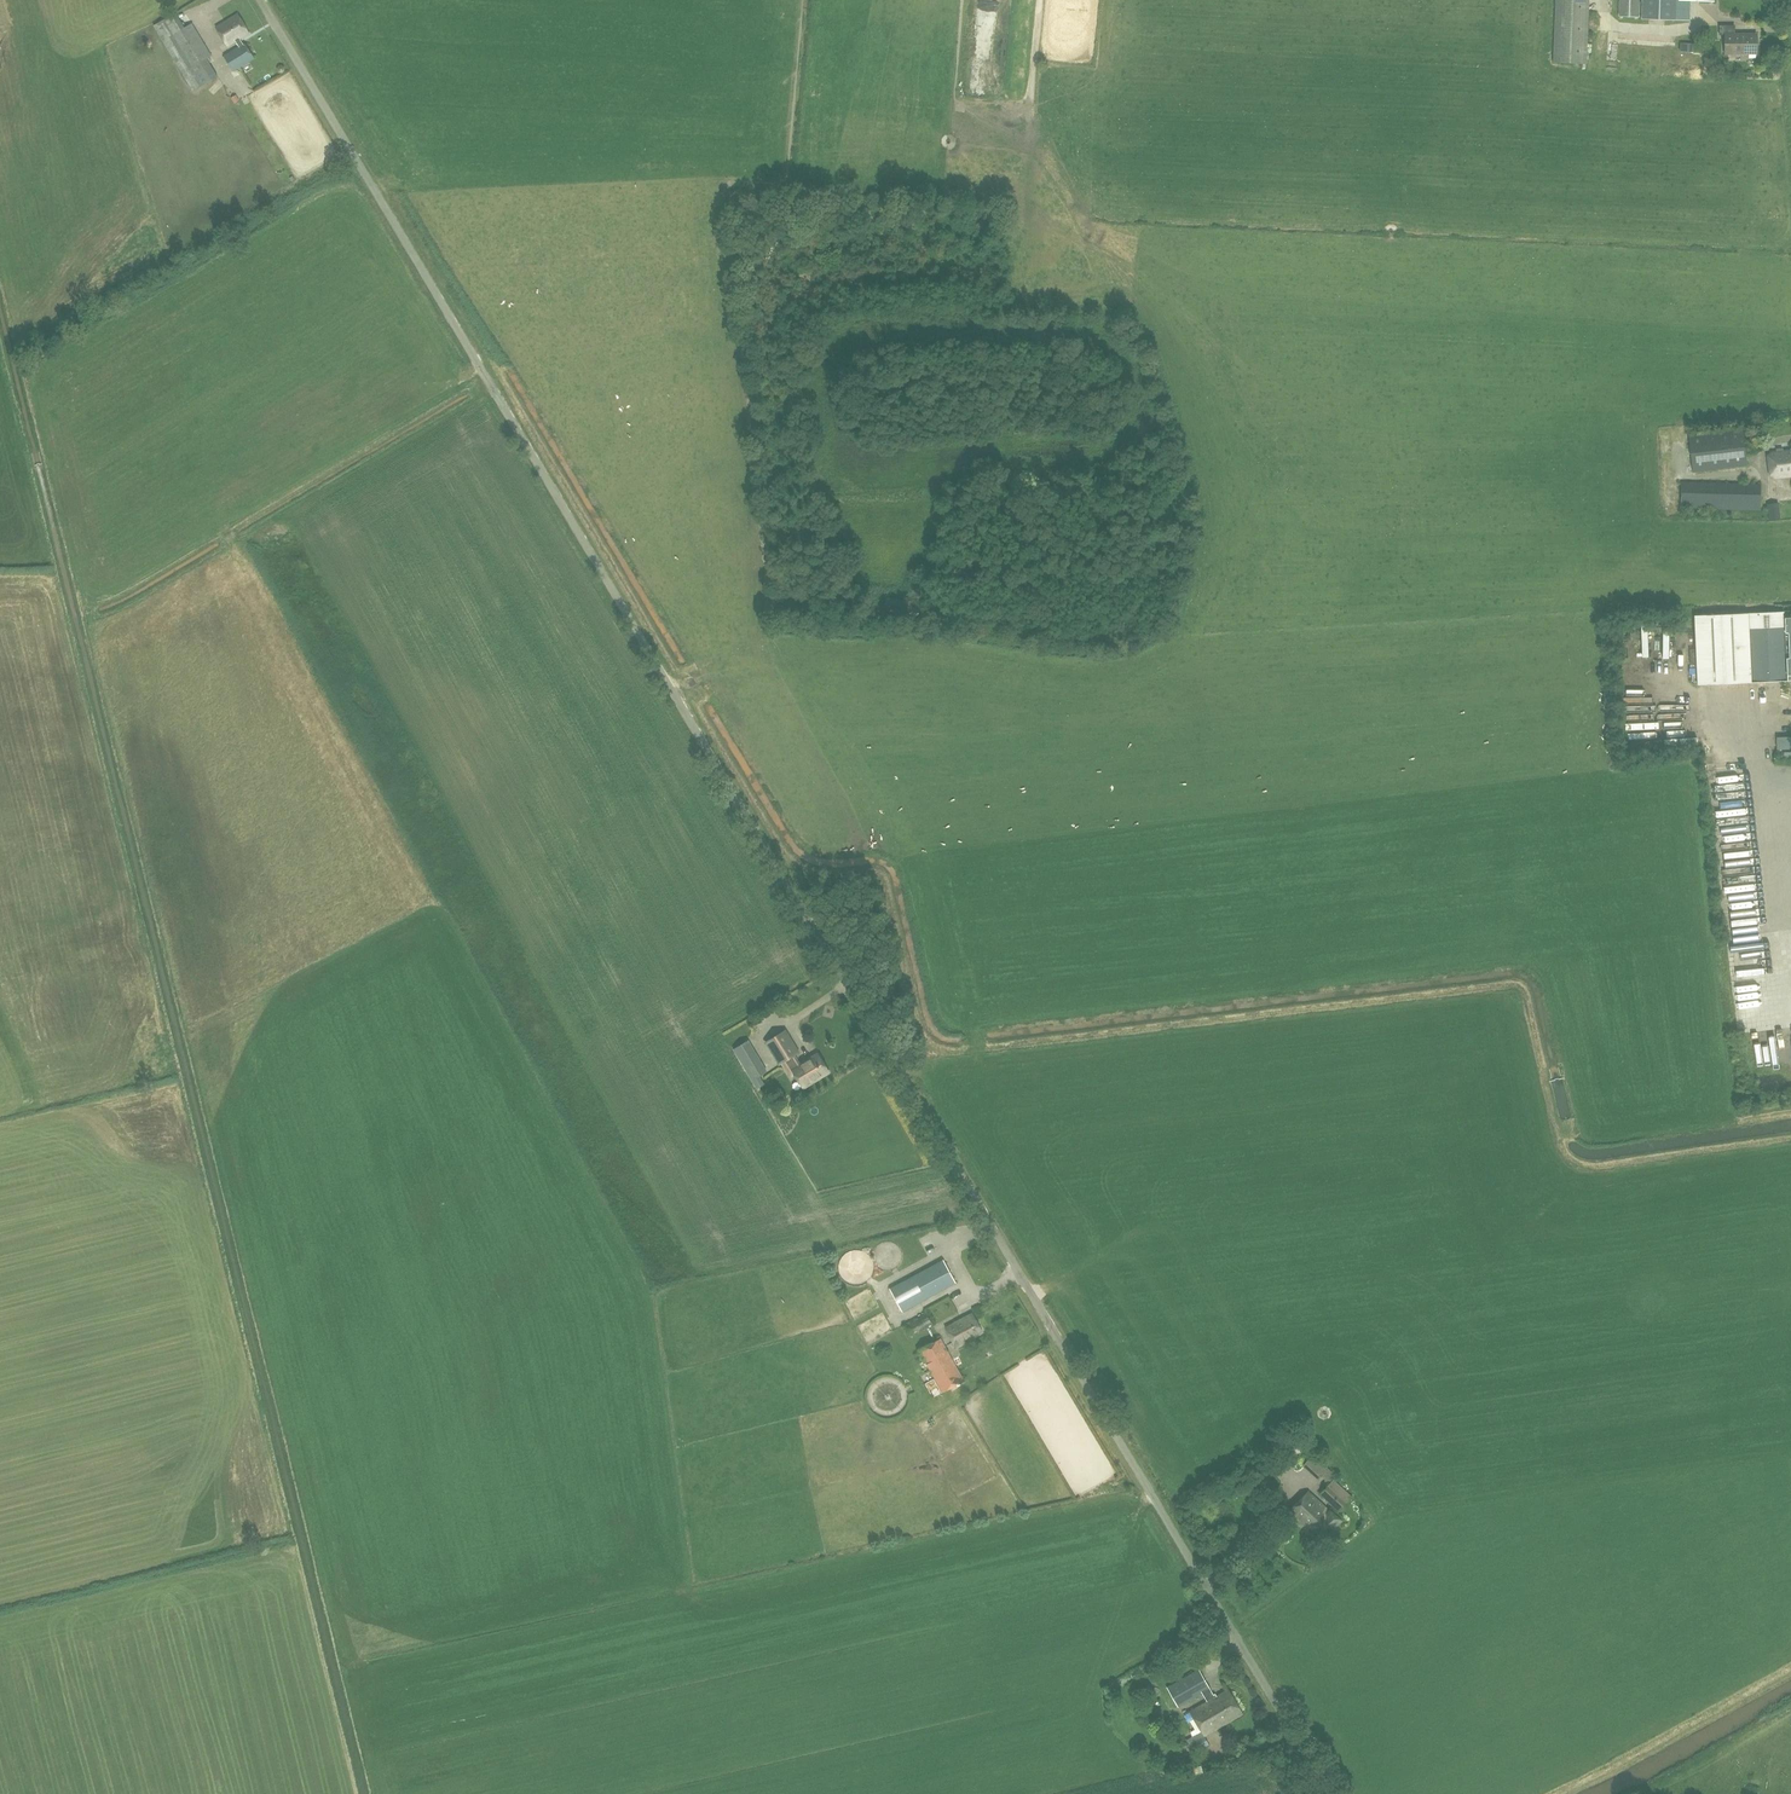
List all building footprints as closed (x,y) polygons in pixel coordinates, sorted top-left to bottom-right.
[(1589,0),(1557,0),(1555,61),(1587,63),(1589,0)] [(1640,0),(1619,0),(1619,16),(1639,17),(1640,0)] [(1642,19),(1676,20),(1690,21),(1690,1),(1715,2),(1715,0),(1642,0),(1642,19)] [(243,45),(240,39),(249,33),(237,15),(217,27),(228,46),(237,41),(240,46),(225,55),(234,70),(254,59),(245,43),(243,45)] [(171,37),(201,87),(218,77),(207,58),(211,55),(192,24),(171,37)] [(1735,34),(1735,25),(1720,25),(1720,35),(1725,35),(1725,53),(1756,53),(1756,34),(1746,34),(1746,36),(1741,36),(1741,34),(1735,34)] [(1655,27),(1656,36),(1669,35),(1668,26),(1655,27)] [(142,36),(147,48),(155,45),(149,33),(142,36)] [(1650,67),(1657,61),(1648,52),(1642,58),(1650,67)] [(269,85),(261,94),(268,100),(276,91),(269,85)] [(1693,471),(1747,465),(1743,429),(1689,435),(1693,471)] [(1772,453),(1775,477),(1790,475),(1790,450),(1772,453)] [(1681,507),(1760,509),(1761,484),(1682,482),(1681,507)] [(1767,504),(1769,520),(1780,519),(1778,503),(1767,504)] [(910,614),(911,601),(887,598),(886,611),(910,614)] [(1784,614),(1784,612),(1695,615),(1697,684),(1787,681),(1787,680),(1790,680),(1790,632),(1785,633),(1784,614)] [(1682,628),(1675,628),(1674,647),(1673,647),(1673,660),(1682,660),(1682,628)] [(1750,894),(1750,892),(1745,892),(1744,882),(1727,883),(1728,896),(1750,894)] [(801,1064),(795,1055),(798,1052),(785,1031),(767,1042),(780,1064),(784,1061),(790,1072),(793,1070),(804,1087),(829,1072),(818,1054),(801,1064)] [(758,1089),(765,1084),(760,1076),(767,1072),(748,1041),(734,1049),(758,1089)] [(944,1260),(891,1289),(903,1311),(956,1282),(944,1260)] [(911,1336),(933,1324),(927,1312),(906,1324),(911,1336)] [(966,1342),(966,1341),(983,1332),(972,1313),(946,1328),(957,1347),(966,1342)] [(943,1392),(964,1380),(940,1338),(919,1350),(943,1392)] [(1314,1454),(1307,1459),(1311,1466),(1318,1461),(1314,1454)] [(1339,1509),(1347,1500),(1334,1488),(1335,1487),(1335,1486),(1337,1484),(1333,1480),(1321,1493),(1339,1509)] [(1329,1511),(1309,1491),(1289,1511),(1310,1531),(1309,1532),(1320,1543),(1341,1520),(1330,1510),(1329,1511)] [(1215,1697),(1198,1670),(1168,1688),(1179,1706),(1203,1692),(1208,1701),(1191,1711),(1206,1735),(1242,1713),(1228,1689),(1215,1697)] [(1209,1744),(1204,1736),(1188,1746),(1193,1754),(1209,1744)]
